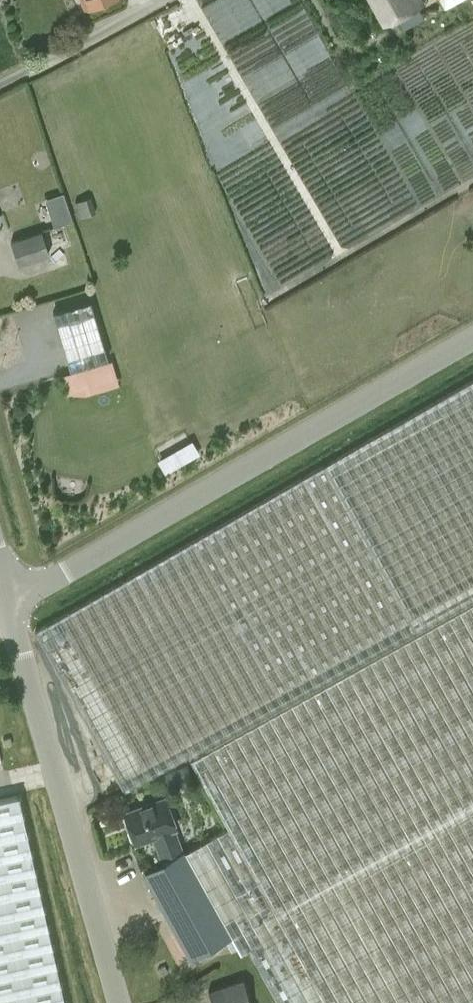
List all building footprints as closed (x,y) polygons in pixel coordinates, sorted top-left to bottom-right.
[(385,23),(423,2),(422,0),(372,0),(385,23)] [(40,230),(10,239),(18,263),(48,253),(40,230)] [(70,369),(108,358),(91,300),(53,311),(70,369)] [(232,935),(238,946),(259,934),(297,1002),(472,1002),(472,379),(422,408),(35,631),(123,790),(189,755),(227,825),(187,849),(232,935)] [(232,935),(187,849),(183,849),(162,796),(117,815),(129,845),(146,838),(156,864),(142,872),(177,934),(164,940),(178,965),(190,958),(232,935)] [(10,800),(9,797),(0,799),(0,1002),(60,1002),(10,800)] [(243,978),(208,989),(212,1002),(251,1002),(243,978)]
